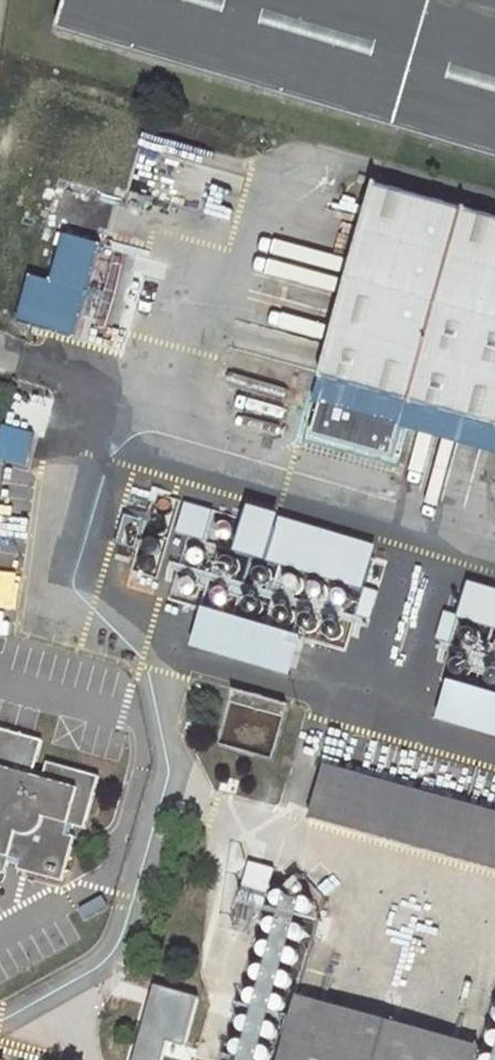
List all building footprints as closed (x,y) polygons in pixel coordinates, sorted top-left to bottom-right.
[(56,28),(494,158),(494,0),(64,0),(56,28)] [(494,426),(494,361),(383,330),(423,196),(375,184),(321,378),(494,426)] [(423,196),(383,330),(494,361),(494,216),(423,196)] [(17,320),(71,336),(99,244),(62,233),(48,280),(30,275),(17,320)] [(35,435),(5,427),(0,445),(0,462),(26,469),(35,435)] [(186,500),(177,532),(204,540),(213,508),(186,500)] [(368,586),(381,541),(253,505),(241,550),(368,586)] [(212,624),(239,523),(214,516),(186,617),(212,624)] [(415,573),(386,672),(439,686),(467,587),(415,573)] [(472,578),(461,615),(494,625),(494,585),(472,578)] [(449,675),(437,716),(494,732),(494,687),(449,675)] [(6,872),(11,857),(21,861),(20,866),(63,879),(75,835),(69,833),(72,823),(85,827),(99,776),(49,761),(44,778),(33,775),(43,741),(0,728),(0,870),(6,872)] [(324,767),(307,817),(494,869),(494,815),(324,767)] [(480,1047),(297,993),(279,1059),(477,1059),(480,1047)]
